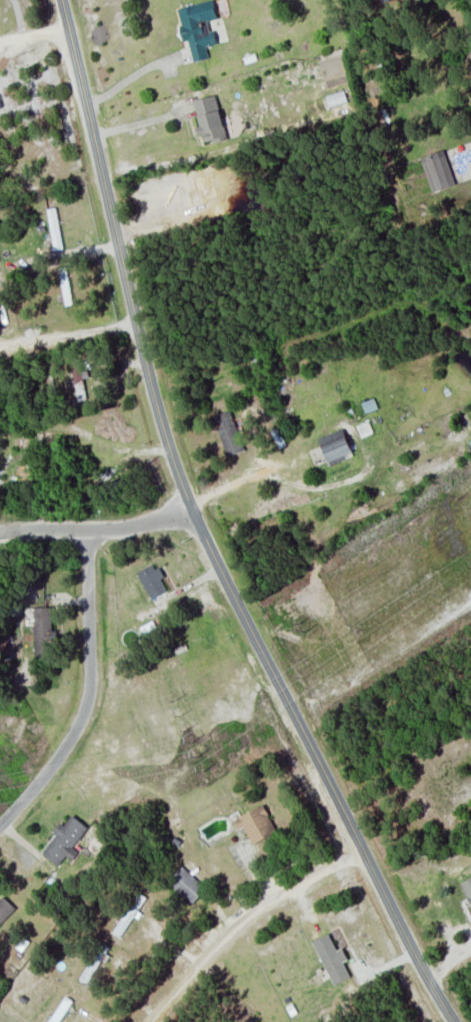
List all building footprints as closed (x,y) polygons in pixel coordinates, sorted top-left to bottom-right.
[(183,41),(188,41),(192,61),(208,58),(206,46),(215,44),(210,20),(217,18),(214,0),(211,0),(177,7),(183,41)] [(205,142),(225,138),(217,95),(194,99),(200,133),(203,133),(205,142)] [(455,184),(444,149),(420,157),(431,191),(455,184)] [(76,386),(78,400),(86,399),(80,359),(70,360),(73,378),(66,379),(67,387),(76,386)] [(215,414),(224,454),(242,451),(232,410),(215,414)] [(353,454),(343,428),(318,437),(328,464),(353,454)] [(150,599),(167,590),(160,578),(162,577),(154,562),(136,572),(150,599)] [(53,606),(34,607),(35,656),(54,655),(53,606)] [(252,843),(276,831),(264,804),(234,818),(238,827),(243,825),(252,843)] [(59,865),(88,826),(72,814),(64,825),(61,824),(40,851),(59,865)] [(193,903),(207,888),(182,866),(169,881),(193,903)] [(460,882),(470,908),(470,877),(460,882)] [(16,908),(1,894),(0,895),(0,924),(16,908)] [(313,940),(332,984),(350,976),(343,961),(347,959),(342,947),(336,950),(329,933),(313,940)]
